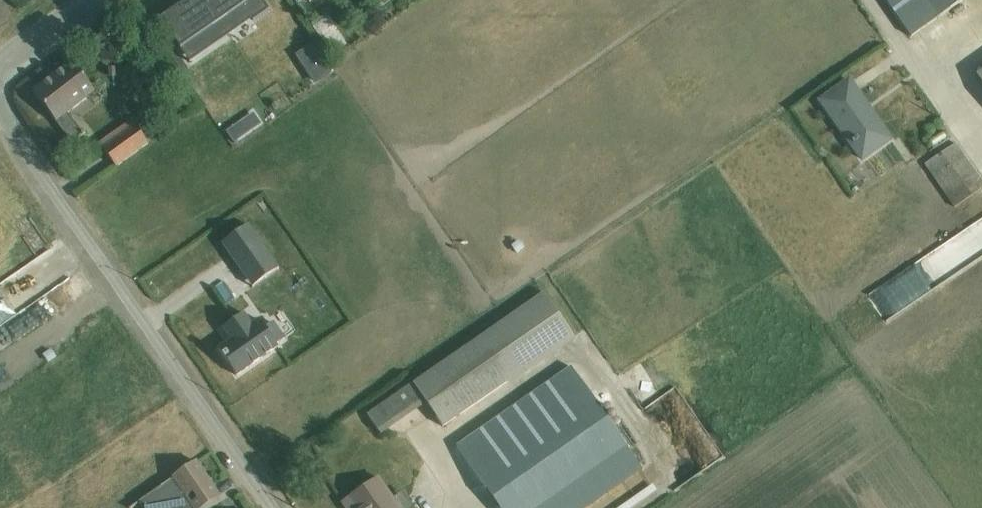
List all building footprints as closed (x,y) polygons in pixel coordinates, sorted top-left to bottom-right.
[(204,0),(189,0),(160,20),(190,63),(229,36),(204,0)] [(229,36),(269,9),(263,0),(204,0),(229,36)] [(911,37),(965,0),(885,0),(911,37)] [(305,86),(322,77),(305,45),(287,55),(305,86)] [(72,62),(33,93),(71,144),(83,134),(68,115),(95,94),(72,62)] [(849,81),(819,103),(860,161),(890,140),(849,81)] [(252,120),(265,115),(260,102),(247,107),(252,120)] [(243,111),(216,131),(225,144),(253,124),(243,111)] [(131,121),(99,145),(116,168),(161,135),(153,124),(140,134),(131,121)] [(925,165),(954,208),(981,189),(981,181),(956,143),(925,165)] [(249,225),(221,244),(252,288),(279,269),(249,225)] [(215,277),(205,284),(217,300),(226,293),(215,277)] [(412,383),(367,415),(381,435),(424,400),(444,428),(508,382),(511,386),(576,340),(544,294),(413,384),(412,383)] [(0,318),(0,341),(22,322),(10,309),(0,318)] [(231,341),(218,350),(222,357),(236,376),(279,349),(277,346),(285,341),(273,323),(265,328),(260,320),(252,325),(245,313),(222,329),(231,341)] [(456,446),(499,507),(586,507),(642,469),(570,366),(456,446)] [(139,504),(141,507),(205,507),(220,498),(196,462),(191,465),(190,464),(188,467),(139,504)] [(342,503),(346,507),(400,507),(379,477),(342,503)]
